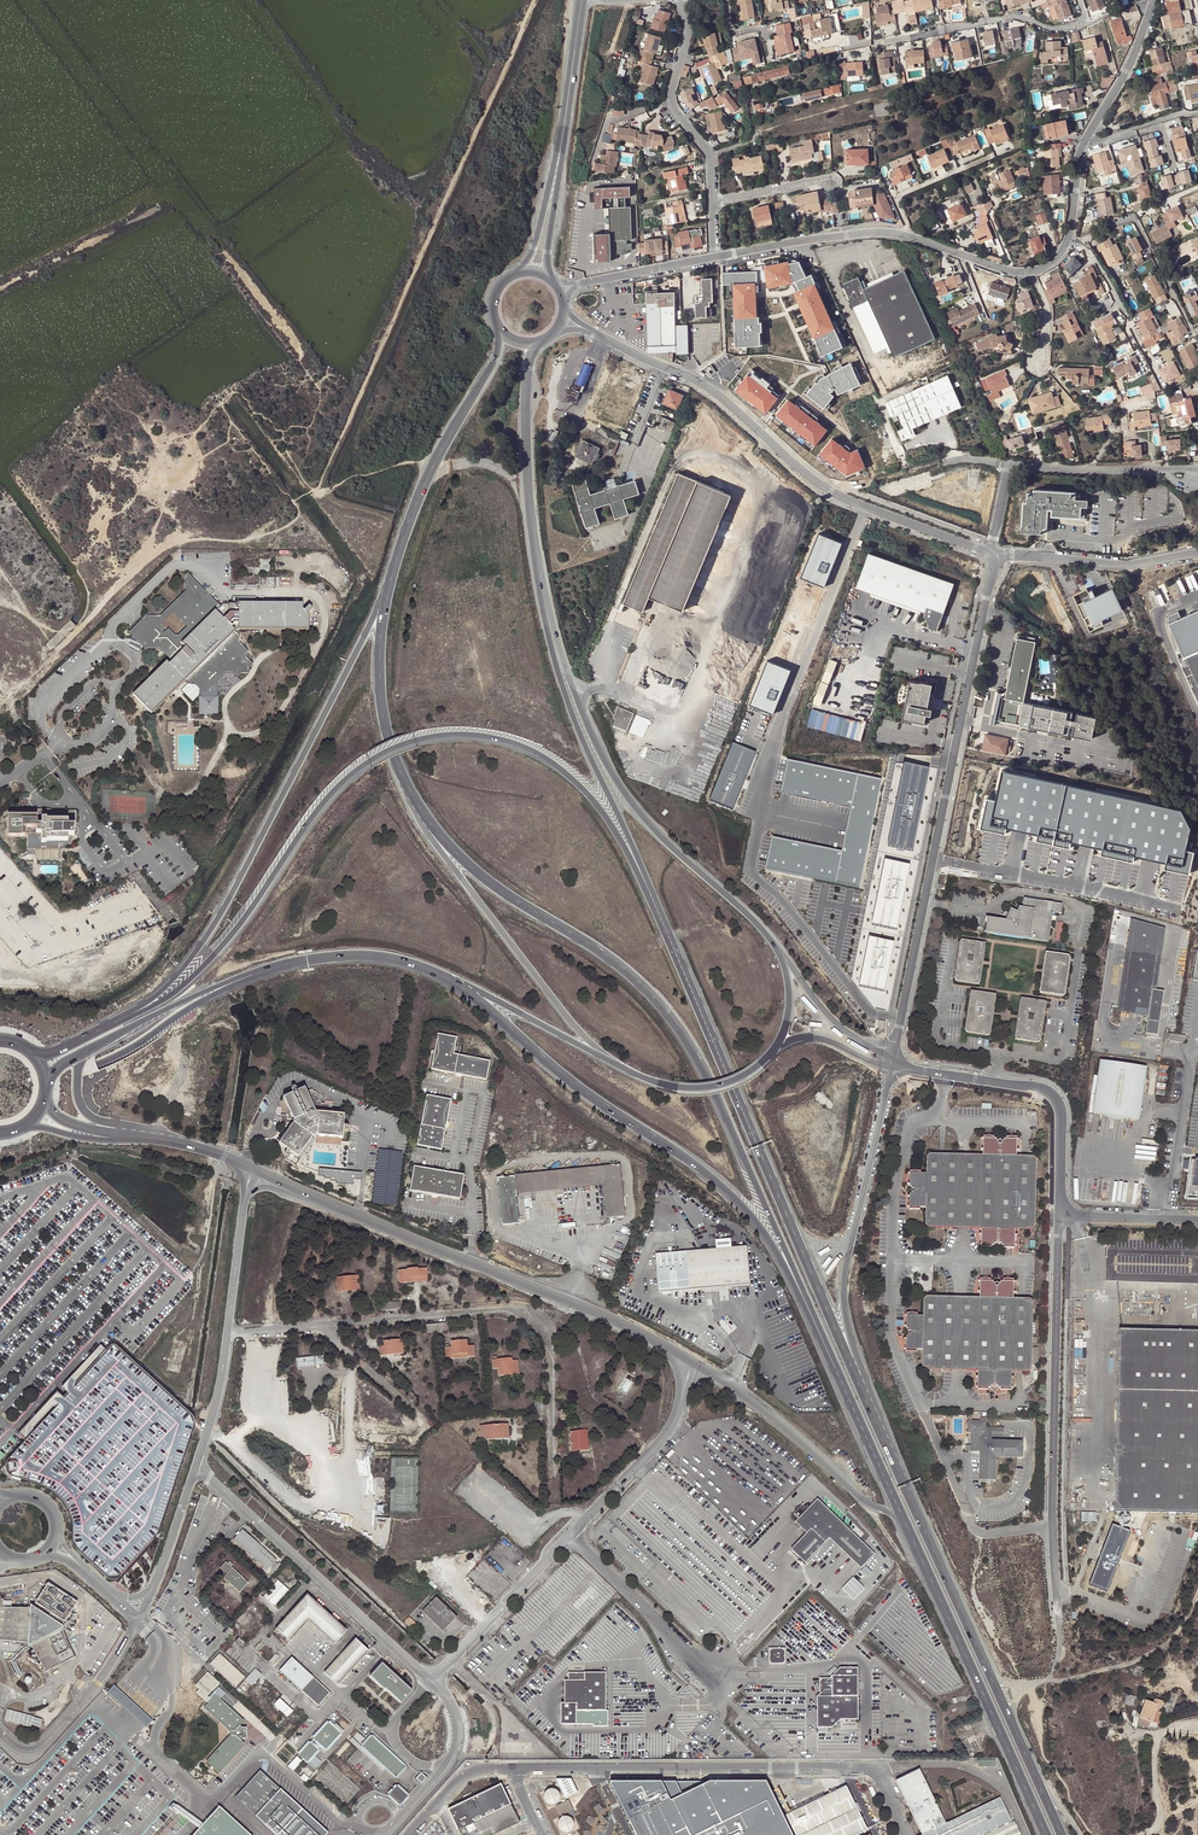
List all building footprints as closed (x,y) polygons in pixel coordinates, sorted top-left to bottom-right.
[(741,11),(743,21),(755,18),(752,0),(737,0),(738,5),(740,4),(741,11)] [(770,5),(771,13),(783,10),(783,11),(790,10),(788,2),(782,3),(782,0),(770,0),(771,5),(770,5)] [(904,0),(896,0),(892,1),(894,10),(895,13),(906,11),(906,13),(915,12),(913,0),(907,0),(904,1),(904,0)] [(932,0),(913,0),(915,12),(934,9),(932,0)] [(939,8),(944,7),(944,5),(960,3),(960,0),(938,0),(939,8)] [(1066,1),(1064,2),(1063,0),(1056,0),(1046,3),(1047,8),(1054,6),(1058,20),(1071,16),(1066,1)] [(1094,10),(1106,5),(1104,0),(1090,0),(1094,10)] [(1168,10),(1169,14),(1181,11),(1178,0),(1169,0),(1170,1),(1167,2),(1168,10)] [(1181,11),(1189,10),(1192,9),(1190,0),(1178,0),(1181,11)] [(875,13),(876,22),(888,20),(891,19),(892,22),(896,22),(895,13),(894,10),(890,11),(888,4),(876,6),(878,13),(875,13)] [(672,13),(660,10),(658,16),(657,20),(655,20),(652,28),(666,32),(672,13)] [(1169,14),(1172,27),(1192,23),(1189,10),(1181,11),(1169,14)] [(811,35),(812,36),(824,33),(824,35),(833,33),(830,17),(821,19),(820,13),(812,15),(813,15),(801,18),(803,24),(809,23),(810,27),(803,29),(805,36),(811,35)] [(1165,29),(1172,27),(1169,14),(1162,16),(1165,29)] [(1116,44),(1123,42),(1122,38),(1126,37),(1120,17),(1110,21),(1116,44)] [(776,34),(777,40),(780,54),(794,51),(790,32),(792,32),(790,22),(775,25),(777,34),(776,34)] [(1014,45),(1017,44),(1022,43),(1018,28),(1003,31),(1006,40),(1000,42),(1002,50),(1008,48),(1014,47),(1014,46),(1014,45)] [(997,32),(994,33),(992,33),(992,30),(981,33),(984,45),(995,43),(994,42),(1000,41),(997,32)] [(710,57),(719,53),(717,45),(715,32),(704,34),(707,47),(705,47),(710,57)] [(1070,33),(1071,44),(1080,41),(1077,32),(1070,33)] [(648,34),(643,50),(653,53),(655,54),(660,37),(648,34)] [(1092,49),(1095,57),(1106,54),(1101,41),(1096,42),(1094,36),(1081,41),(1085,51),(1092,49)] [(732,48),(734,61),(741,59),(740,56),(750,54),(752,61),(759,59),(754,38),(745,40),(746,42),(737,44),(738,46),(732,48)] [(952,42),(954,48),(956,48),(959,59),(972,57),(967,39),(952,42)] [(933,46),(928,47),(931,58),(948,54),(946,44),(941,45),(940,40),(932,42),(933,46)] [(1040,51),(1041,59),(1048,58),(1053,58),(1053,56),(1056,56),(1061,56),(1061,58),(1068,57),(1068,47),(1061,47),(1061,41),(1045,41),(1045,51),(1040,51)] [(1151,67),(1152,72),(1153,72),(1163,69),(1162,64),(1166,63),(1161,47),(1149,50),(1153,66),(1151,67)] [(652,59),(653,53),(643,50),(640,49),(638,55),(641,56),(652,59)] [(904,50),(905,63),(914,63),(924,62),(924,49),(904,50)] [(889,70),(889,67),(895,66),(894,60),(898,59),(898,56),(893,56),(892,50),(880,52),(881,58),(879,58),(880,68),(881,68),(882,74),(890,73),(889,70)] [(1190,56),(1194,73),(1197,72),(1197,54),(1196,50),(1186,52),(1187,57),(1190,56)] [(713,63),(719,61),(721,65),(728,63),(724,55),(722,52),(719,53),(710,57),(712,63),(713,63)] [(640,61),(643,62),(645,63),(650,65),(652,59),(641,56),(640,61)] [(839,61),(839,71),(845,71),(845,75),(847,75),(857,75),(863,75),(862,62),(844,63),(844,61),(839,61)] [(650,65),(645,63),(643,69),(639,82),(651,85),(658,67),(650,65)] [(721,80),(716,68),(713,63),(712,63),(702,67),(702,68),(707,78),(710,85),(721,80)] [(684,65),(680,76),(686,78),(688,70),(689,67),(684,65)] [(1154,75),(1160,73),(1166,72),(1166,76),(1174,74),(1172,66),(1163,69),(1153,72),(1154,75)] [(788,75),(786,68),(744,77),(745,84),(788,75)] [(1168,92),(1178,90),(1176,82),(1175,80),(1162,83),(1160,77),(1150,80),(1152,86),(1150,87),(1152,96),(1150,96),(1153,105),(1158,104),(1160,110),(1169,107),(1165,93),(1168,92)] [(733,81),(735,88),(742,86),(740,78),(733,81)] [(1106,87),(1111,78),(1101,80),(1100,87),(1106,87)] [(840,83),(838,84),(803,92),(805,100),(822,96),(821,94),(829,93),(829,94),(840,91),(839,86),(840,86),(840,83)] [(1197,84),(1182,89),(1186,102),(1190,100),(1197,98),(1197,84)] [(691,94),(693,94),(694,93),(691,87),(680,91),(686,104),(691,109),(699,104),(695,100),(693,101),(691,94)] [(1051,93),(1052,99),(1053,105),(1068,102),(1068,106),(1069,109),(1082,106),(1080,100),(1082,99),(1081,93),(1074,94),(1074,92),(1069,93),(1069,90),(1051,93)] [(726,92),(708,102),(711,108),(724,101),(733,113),(739,108),(726,92)] [(1068,102),(1053,105),(1052,99),(1048,100),(1050,110),(1068,106),(1068,102)] [(725,129),(721,111),(715,112),(709,113),(712,126),(713,132),(725,129)] [(1057,136),(1056,133),(1068,131),(1066,120),(1046,124),(1049,138),(1057,136)] [(995,141),(996,144),(1001,142),(999,139),(1008,135),(1003,124),(990,129),(989,128),(983,130),(989,144),(995,141)] [(640,146),(642,134),(636,133),(637,130),(618,127),(616,140),(625,142),(635,143),(634,145),(640,146)] [(652,145),(652,146),(658,147),(658,143),(662,144),(662,146),(664,149),(673,145),(674,141),(672,135),(663,139),(659,138),(659,134),(654,133),(654,132),(649,131),(648,135),(642,134),(640,146),(647,146),(647,144),(652,145)] [(820,133),(815,134),(816,137),(821,136),(822,139),(830,138),(829,131),(825,132),(820,133)] [(977,133),(981,148),(987,146),(984,132),(977,133)] [(1176,151),(1178,151),(1180,150),(1181,153),(1183,159),(1191,157),(1183,132),(1172,135),(1176,151)] [(955,155),(969,149),(972,148),(974,151),(979,148),(974,136),(956,143),(955,141),(950,143),(955,155)] [(1155,138),(1143,142),(1147,155),(1152,168),(1163,164),(1161,158),(1158,159),(1157,156),(1156,152),(1154,148),(1154,145),(1157,144),(1155,138)] [(789,149),(792,160),(802,158),(802,160),(812,158),(812,153),(814,153),(812,140),(803,141),(804,146),(789,149)] [(1057,148),(1061,148),(1061,143),(1045,144),(1046,149),(1045,149),(1046,167),(1059,166),(1058,158),(1057,148)] [(1143,170),(1135,145),(1116,151),(1119,162),(1128,159),(1133,173),(1143,170)] [(846,164),(854,164),(854,162),(868,161),(868,148),(846,149),(846,164)] [(924,149),(917,152),(918,155),(919,157),(926,154),(924,149)] [(927,156),(932,168),(942,164),(949,161),(944,149),(927,156)] [(616,151),(614,151),(606,150),(606,155),(602,154),(602,159),(605,159),(604,164),(595,162),(593,169),(613,172),(614,165),(616,151)] [(1108,161),(1105,152),(1092,155),(1095,163),(1096,167),(1097,172),(1103,170),(1110,168),(1111,172),(1116,170),(1113,160),(1108,161)] [(911,154),(906,156),(895,160),(897,166),(913,159),(912,157),(911,154)] [(742,171),(753,169),(764,166),(761,155),(740,159),(739,157),(732,158),(735,172),(742,171)] [(1128,159),(1119,162),(1120,164),(1126,162),(1130,175),(1133,173),(1128,159)] [(906,164),(892,171),(894,175),(889,177),(893,185),(904,180),(903,176),(910,173),(906,164)] [(687,188),(686,184),(685,184),(684,180),(683,174),(688,173),(687,167),(662,172),(663,178),(667,178),(670,192),(687,188)] [(1002,186),(1014,181),(1009,169),(1001,172),(997,174),(996,172),(989,175),(991,180),(995,178),(997,181),(999,180),(1002,186)] [(1161,177),(1165,189),(1178,185),(1191,181),(1187,169),(1181,171),(1182,174),(1180,175),(1175,176),(1171,178),(1168,178),(1167,175),(1161,177)] [(1142,181),(1143,185),(1139,186),(1136,187),(1141,200),(1151,196),(1146,180),(1150,178),(1149,173),(1133,178),(1135,183),(1138,182),(1142,181)] [(1060,193),(1058,174),(1042,176),(1044,195),(1060,193)] [(898,190),(907,186),(905,181),(895,184),(898,190)] [(1014,181),(1002,186),(1004,190),(1015,185),(1014,181)] [(970,183),(963,186),(966,193),(973,190),(970,183)] [(594,207),(602,207),(602,198),(624,197),(629,197),(629,186),(593,187),(594,207)] [(855,189),(856,197),(860,197),(861,205),(872,204),(870,187),(855,189)] [(796,195),(797,202),(801,201),(802,204),(803,209),(813,207),(814,211),(821,209),(817,190),(810,192),(796,195)] [(958,194),(949,198),(951,202),(960,198),(958,194)] [(1097,199),(1098,207),(1100,216),(1113,213),(1109,196),(1097,199)] [(609,225),(609,233),(610,254),(626,253),(626,250),(631,250),(631,243),(626,243),(626,240),(631,239),(629,206),(624,206),(624,197),(602,198),(602,207),(608,207),(608,220),(609,225)] [(669,223),(683,220),(679,204),(682,203),(681,199),(665,203),(669,223)] [(987,203),(984,204),(984,205),(985,207),(987,212),(991,208),(992,206),(990,201),(987,203)] [(961,202),(947,208),(951,216),(953,221),(967,215),(961,202)] [(1134,205),(1139,217),(1147,214),(1142,202),(1134,205)] [(773,223),(768,204),(752,208),(756,227),(773,223)] [(1175,206),(1175,205),(1165,209),(1166,211),(1161,213),(1167,227),(1175,223),(1172,218),(1181,214),(1177,205),(1175,206)] [(993,238),(986,222),(988,220),(986,214),(988,214),(988,213),(987,212),(985,207),(977,210),(980,216),(979,217),(981,223),(976,225),(978,229),(975,231),(976,235),(978,240),(980,244),(993,238)] [(1037,219),(1038,224),(1046,221),(1043,214),(1039,215),(1040,218),(1037,219)] [(1170,234),(1165,223),(1149,231),(1155,242),(1170,234)] [(1040,238),(1036,227),(1026,230),(1029,239),(1034,254),(1046,250),(1041,237),(1040,238)] [(681,244),(689,243),(693,242),(694,247),(702,245),(700,235),(702,234),(701,228),(696,229),(695,228),(688,230),(688,229),(678,231),(679,235),(673,236),(676,247),(681,246),(681,244)] [(610,261),(610,254),(609,233),(593,233),(594,261),(610,261)] [(1135,236),(1126,241),(1132,254),(1131,254),(1134,260),(1142,256),(1139,250),(1142,249),(1135,236)] [(638,242),(638,251),(644,251),(653,251),(661,250),(667,250),(667,241),(661,241),(660,238),(644,239),(644,242),(638,242)] [(1099,251),(1101,251),(1103,249),(1111,264),(1115,262),(1119,260),(1122,258),(1115,243),(1112,244),(1109,239),(1098,245),(1097,245),(1097,247),(1099,251)] [(879,256),(882,263),(899,256),(895,249),(879,256)] [(971,252),(1003,263),(1004,260),(972,249),(971,252)] [(1111,264),(1103,249),(1101,251),(1108,265),(1111,264)] [(1072,274),(1081,264),(1078,261),(1074,257),(1064,266),(1072,274)] [(764,268),(767,286),(777,284),(777,286),(787,284),(786,278),(791,277),(792,283),(795,283),(799,290),(794,293),(798,302),(804,300),(806,304),(802,306),(809,323),(813,322),(815,326),(809,328),(814,338),(813,338),(818,351),(819,350),(822,356),(840,348),(838,342),(839,342),(828,315),(826,316),(818,299),(820,298),(814,284),(815,284),(812,275),(803,279),(800,272),(804,272),(799,262),(788,264),(788,262),(773,265),(773,267),(764,268)] [(1100,283),(1099,284),(1092,267),(1088,269),(1089,270),(1084,273),(1085,276),(1081,278),(1081,279),(1074,282),(1076,287),(1075,288),(1078,296),(1080,295),(1083,302),(1089,299),(1086,292),(1097,288),(1100,295),(1105,293),(1100,283)] [(859,276),(844,283),(854,306),(869,300),(894,357),(936,339),(906,270),(864,288),(859,276)] [(756,273),(722,275),(723,285),(733,285),(734,300),(736,300),(737,318),(734,318),(734,324),(736,324),(736,332),(735,332),(736,347),(756,346),(756,343),(760,342),(760,332),(758,332),(757,322),(751,322),(751,318),(755,317),(754,298),(750,298),(750,294),(756,293),(755,283),(756,283),(756,273)] [(1045,277),(1049,285),(1058,281),(1054,273),(1045,277)] [(940,295),(949,292),(947,289),(943,290),(940,282),(955,276),(954,274),(947,277),(943,278),(935,282),(940,295)] [(1153,275),(1152,275),(1144,279),(1153,298),(1163,292),(1158,283),(1153,275)] [(955,276),(940,282),(943,290),(947,289),(958,285),(955,276)] [(712,279),(701,279),(701,298),(698,298),(698,303),(695,303),(696,317),(707,317),(707,307),(709,307),(709,303),(712,303),(712,279)] [(1006,299),(1010,288),(991,281),(987,293),(1006,299)] [(1191,315),(1197,312),(1197,297),(1194,290),(1182,296),(1191,315)] [(646,307),(647,351),(665,351),(665,357),(676,356),(676,353),(689,353),(688,324),(681,324),(681,312),(675,312),(674,291),(646,292),(646,307)] [(1017,302),(1019,310),(1033,306),(1029,292),(1020,295),(1021,298),(1018,299),(1019,301),(1017,302)] [(958,308),(948,312),(954,326),(980,314),(975,303),(959,311),(958,308)] [(1143,332),(1142,333),(1145,340),(1142,341),(1145,347),(1146,349),(1158,343),(1154,335),(1157,334),(1158,337),(1157,337),(1158,340),(1162,338),(1159,333),(1157,333),(1149,317),(1153,315),(1151,312),(1149,308),(1139,313),(1142,320),(1137,323),(1139,327),(1141,327),(1143,332)] [(1065,321),(1062,322),(1065,328),(1067,327),(1068,330),(1066,331),(1071,341),(1084,335),(1073,312),(1063,317),(1065,321)] [(1116,338),(1112,330),(1107,322),(1112,319),(1110,314),(1099,319),(1102,325),(1095,328),(1104,345),(1116,338)] [(1183,324),(1181,325),(1179,321),(1180,320),(1179,317),(1167,323),(1170,329),(1171,328),(1176,338),(1173,339),(1176,345),(1185,340),(1182,334),(1187,332),(1183,324)] [(1013,343),(1011,342),(1007,341),(1005,334),(997,335),(997,333),(976,342),(979,349),(998,345),(1000,347),(1002,346),(1010,350),(1013,343)] [(1197,359),(1193,349),(1195,348),(1192,344),(1179,351),(1189,370),(1197,365),(1197,359)] [(1173,356),(1172,355),(1168,348),(1163,350),(1168,358),(1173,356)] [(1123,362),(1112,367),(1118,378),(1128,372),(1130,376),(1136,372),(1133,366),(1138,363),(1135,356),(1129,359),(1131,362),(1125,365),(1123,362)] [(582,393),(591,367),(582,363),(572,389),(582,393)] [(807,395),(825,409),(834,397),(830,393),(833,392),(833,390),(835,389),(838,395),(861,386),(858,380),(858,381),(853,369),(851,364),(829,374),(830,377),(824,380),(823,378),(821,379),(818,384),(816,382),(807,395)] [(876,366),(868,369),(879,393),(887,390),(876,366)] [(1089,368),(1058,367),(1058,375),(1067,375),(1067,378),(1073,378),(1072,383),(1078,383),(1078,385),(1084,385),(1084,383),(1088,383),(1088,385),(1094,386),(1095,375),(1089,375),(1089,368)] [(1005,370),(986,378),(992,393),(993,393),(998,391),(1008,386),(1006,381),(1008,380),(1005,375),(1007,374),(1005,370)] [(760,406),(767,411),(778,397),(767,389),(768,387),(767,387),(770,383),(763,377),(761,379),(753,373),(751,376),(748,374),(735,390),(747,399),(748,398),(755,404),(754,405),(758,408),(760,406)] [(898,413),(904,427),(897,430),(902,440),(915,434),(913,427),(961,406),(947,374),(885,402),(891,416),(898,413)] [(1175,386),(1181,384),(1179,378),(1173,379),(1175,386)] [(1155,390),(1161,390),(1156,381),(1151,384),(1155,390)] [(662,404),(677,410),(684,395),(668,389),(662,404)] [(1001,396),(998,391),(993,393),(992,393),(988,395),(990,401),(1001,396)] [(675,407),(677,407),(681,397),(679,395),(678,394),(677,393),(675,392),(673,392),(670,392),(668,394),(667,396),(665,399),(666,402),(667,405),(669,406),(672,407),(675,407)] [(1052,392),(1031,398),(1035,412),(1061,404),(1058,395),(1053,397),(1052,392)] [(1147,394),(1148,400),(1155,398),(1155,392),(1147,394)] [(1178,401),(1181,412),(1182,416),(1180,417),(1177,417),(1179,426),(1192,422),(1191,416),(1195,415),(1191,397),(1184,399),(1182,393),(1180,394),(1169,397),(1168,397),(1170,404),(1178,401)] [(788,400),(776,414),(784,420),(782,422),(788,426),(807,441),(808,439),(815,445),(826,431),(815,422),(817,420),(796,404),(795,406),(788,400)] [(1134,426),(1145,425),(1150,424),(1151,424),(1150,421),(1150,414),(1149,411),(1133,413),(1134,421),(1128,422),(1129,431),(1135,430),(1134,426)] [(1104,430),(1103,425),(1102,421),(1107,420),(1107,424),(1112,423),(1111,414),(1102,415),(1102,416),(1086,418),(1088,432),(1104,430)] [(660,416),(656,426),(671,432),(676,422),(660,416)] [(1057,446),(1061,445),(1070,442),(1065,424),(1052,428),(1057,446)] [(559,432),(555,429),(551,437),(555,440),(559,432)] [(621,430),(618,436),(621,437),(626,440),(629,434),(626,433),(621,430)] [(1166,440),(1166,435),(1160,436),(1161,446),(1166,445),(1167,451),(1180,449),(1179,439),(1166,440)] [(865,465),(858,448),(854,450),(852,452),(844,446),(843,447),(831,439),(820,453),(828,459),(826,461),(830,464),(831,463),(838,469),(837,470),(841,473),(843,470),(848,474),(859,469),(859,467),(865,465)] [(601,458),(598,452),(600,448),(583,440),(582,443),(575,446),(577,453),(576,456),(592,464),(593,461),(601,458)] [(1142,455),(1141,450),(1141,444),(1135,445),(1135,440),(1125,441),(1126,446),(1131,445),(1132,456),(1142,455)] [(1074,458),(1070,442),(1061,445),(1064,457),(1074,458)] [(678,473),(624,604),(643,612),(649,597),(683,611),(731,495),(678,473)] [(591,493),(586,478),(571,483),(576,498),(577,502),(578,502),(581,511),(586,527),(600,523),(595,508),(610,504),(615,519),(629,515),(624,499),(640,494),(636,479),(616,485),(608,488),(591,493)] [(606,481),(608,488),(616,485),(614,478),(606,481)] [(1075,492),(1034,490),(1034,492),(1027,492),(1027,502),(1024,502),(1022,532),(1044,533),(1045,528),(1046,528),(1047,512),(1052,512),(1052,515),(1056,515),(1059,516),(1062,517),(1066,518),(1070,518),(1074,518),(1078,518),(1083,519),(1084,506),(1087,507),(1088,500),(1074,499),(1075,492)] [(925,612),(923,616),(924,616),(926,619),(927,623),(928,625),(928,628),(937,632),(939,626),(954,584),(868,554),(856,587),(925,612)] [(185,681),(184,680),(189,676),(190,677),(198,685),(200,688),(207,695),(207,697),(201,697),(201,713),(204,713),(218,713),(218,697),(214,696),(214,694),(209,689),(226,672),(234,672),(238,676),(241,674),(248,674),(248,669),(246,668),(250,663),(245,659),(245,653),(247,651),(239,643),(239,637),(235,633),(235,632),(232,628),(235,625),(238,625),(238,630),(308,630),(308,616),(313,610),(309,607),(305,611),(303,611),(303,606),(256,605),(256,597),(233,597),(233,605),(223,605),(220,608),(209,597),(205,592),(190,577),(188,575),(187,592),(161,618),(146,618),(145,648),(161,648),(174,660),(170,665),(167,662),(134,695),(151,714),(185,681)] [(205,592),(209,597),(214,592),(209,587),(205,592)] [(1086,587),(1072,594),(1089,630),(1103,624),(1100,618),(1122,608),(1112,587),(1095,594),(1090,596),(1087,590),(1086,587)] [(1197,703),(1197,609),(1180,617),(1178,612),(1168,616),(1168,623),(1184,657),(1178,659),(1197,703)] [(145,648),(146,618),(142,621),(131,631),(130,632),(131,633),(140,643),(142,644),(145,648)] [(1017,637),(1005,697),(1000,697),(996,719),(1021,724),(1068,734),(1070,724),(1074,725),(1072,735),(1091,739),(1094,726),(1096,716),(1077,712),(1075,720),(1071,719),(1072,711),(1024,702),(1036,641),(1017,637)] [(902,719),(925,723),(927,714),(929,714),(930,709),(928,709),(933,684),(920,681),(920,682),(910,680),(902,719)] [(626,733),(634,715),(618,708),(616,712),(620,714),(618,721),(616,720),(613,727),(626,733)] [(637,715),(630,733),(644,739),(652,721),(637,715)] [(216,732),(212,728),(208,732),(212,736),(216,732)] [(1006,754),(1009,739),(986,734),(983,749),(1006,754)] [(756,754),(733,745),(709,802),(733,811),(742,788),(739,787),(742,779),(745,780),(756,754)] [(881,780),(787,761),(780,793),(850,808),(842,852),(772,838),(765,870),(859,889),(881,780)] [(929,771),(904,766),(888,847),(913,852),(929,771)] [(1181,810),(1002,770),(995,800),(987,798),(980,828),(1005,834),(1007,828),(1037,834),(1036,841),(1069,848),(1071,842),(1102,849),(1100,855),(1133,862),(1134,856),(1165,863),(1164,869),(1189,874),(1194,852),(1185,850),(1190,827),(1181,810)] [(36,829),(35,829),(35,834),(27,834),(27,835),(26,837),(26,850),(26,856),(33,856),(33,850),(40,850),(40,848),(45,848),(45,850),(58,851),(58,847),(64,847),(64,845),(70,845),(70,837),(73,837),(73,823),(76,823),(76,813),(50,813),(50,811),(43,811),(37,811),(36,817),(36,829)] [(33,829),(35,829),(36,829),(36,817),(7,817),(7,838),(25,838),(25,837),(26,837),(27,835),(25,835),(25,829),(26,829),(33,829)] [(897,932),(910,866),(885,861),(872,927),(897,932)] [(1062,904),(1024,899),(1023,908),(1022,908),(1017,938),(1049,942),(1053,913),(1061,914),(1062,904)] [(1011,910),(1010,913),(1008,917),(1007,920),(988,918),(986,933),(1017,938),(1022,908),(1019,907),(1017,912),(1011,910)] [(1165,929),(1130,919),(1129,927),(1134,928),(1123,1008),(1149,1011),(1149,1016),(1146,1034),(1158,1036),(1164,991),(1157,990),(1152,990),(1160,931),(1165,932),(1165,929)] [(1129,927),(1118,1012),(1149,1016),(1149,1011),(1123,1008),(1134,928),(1129,927)] [(1157,990),(1165,932),(1160,931),(1152,990),(1157,990)] [(884,994),(894,944),(868,939),(858,989),(884,994)] [(957,982),(980,985),(986,944),(962,941),(960,943),(955,980),(957,982)] [(1070,957),(1070,956),(1045,952),(1040,993),(1063,996),(1064,996),(1065,995),(1070,957)] [(995,995),(972,991),(970,993),(965,1031),(967,1033),(990,1036),(995,995)] [(1045,1002),(1021,998),(1015,1039),(1038,1043),(1040,1042),(1046,1003),(1045,1002)] [(874,1007),(885,1007),(885,999),(878,999),(878,1003),(874,1003),(874,1007)] [(472,1076),(475,1057),(454,1053),(457,1036),(438,1033),(431,1068),(472,1076)] [(1182,1043),(1184,1041),(1185,1039),(1185,1036),(1176,1035),(1174,1035),(1170,1034),(1169,1034),(1168,1039),(1169,1041),(1182,1043)] [(486,1079),(490,1060),(475,1057),(472,1076),(486,1079)] [(1139,1118),(1146,1065),(1101,1060),(1094,1112),(1139,1118)] [(296,1092),(282,1098),(286,1106),(285,1116),(283,1116),(282,1128),(284,1128),(283,1136),(278,1144),(286,1150),(297,1157),(311,1137),(314,1136),(316,1136),(341,1138),(342,1130),(342,1128),(343,1115),(331,1114),(332,1105),(324,1104),(321,1104),(316,1093),(314,1093),(312,1093),(311,1090),(306,1093),(303,1088),(300,1090),(299,1087),(295,1089),(296,1092)] [(440,1149),(451,1099),(426,1094),(416,1144),(440,1149)] [(341,1138),(316,1136),(316,1143),(340,1145),(341,1138)] [(1001,1243),(1001,1245),(1014,1245),(1015,1229),(1017,1228),(1019,1227),(1019,1226),(1025,1226),(1026,1227),(1028,1229),(1030,1229),(1031,1229),(1032,1229),(1033,1227),(1034,1225),(1036,1160),(1035,1158),(1034,1157),(1033,1156),(1031,1156),(1029,1156),(1028,1157),(1027,1157),(1026,1159),(1021,1159),(1020,1158),(1019,1156),(1018,1155),(1016,1155),(1016,1140),(1003,1139),(1003,1141),(1000,1141),(1000,1144),(998,1144),(998,1141),(995,1141),(995,1139),(982,1139),(982,1155),(971,1155),(968,1156),(967,1159),(956,1159),(956,1157),(955,1156),(953,1155),(932,1155),(929,1155),(928,1156),(927,1158),(927,1159),(926,1174),(910,1174),(910,1187),(911,1187),(911,1190),(914,1190),(914,1192),(911,1192),(911,1194),(909,1194),(909,1208),(926,1208),(925,1224),(926,1226),(928,1228),(929,1228),(935,1228),(953,1228),(955,1227),(956,1225),(967,1225),(967,1227),(969,1228),(981,1229),(980,1245),(993,1245),(993,1243),(996,1243),(996,1240),(998,1240),(998,1243),(1001,1243)] [(1191,1161),(1187,1195),(1197,1197),(1197,1161),(1191,1161)] [(625,1215),(620,1164),(515,1175),(515,1177),(498,1178),(503,1225),(519,1223),(519,1216),(517,1194),(516,1191),(606,1181),(610,1216),(625,1215)] [(459,1200),(463,1175),(413,1167),(409,1191),(459,1200)] [(361,1173),(318,1169),(318,1176),(326,1176),(325,1179),(330,1179),(330,1182),(336,1182),(336,1184),(352,1186),(353,1180),(360,1181),(361,1173)] [(606,1181),(516,1191),(517,1194),(523,1194),(603,1185),(606,1217),(610,1216),(606,1181)] [(716,1239),(717,1248),(732,1247),(731,1238),(716,1239)] [(750,1284),(747,1251),(747,1246),(732,1247),(717,1248),(701,1250),(656,1253),(659,1292),(667,1292),(672,1291),(712,1288),(750,1284)] [(409,1270),(399,1271),(399,1283),(413,1282),(413,1277),(427,1277),(426,1268),(418,1269),(418,1267),(409,1268),(409,1270)] [(359,1276),(337,1277),(338,1292),(348,1291),(348,1288),(360,1287),(359,1276)] [(1037,1339),(1033,1339),(1033,1304),(1033,1302),(1032,1301),(1030,1300),(1029,1299),(1027,1299),(1026,1300),(1025,1300),(1024,1302),(1019,1302),(1017,1299),(1014,1298),(1014,1283),(1001,1283),(1001,1284),(997,1284),(997,1287),(995,1287),(995,1284),(993,1284),(993,1283),(980,1282),(980,1298),(969,1298),(967,1299),(965,1301),(954,1301),(954,1299),(951,1297),(933,1298),(927,1298),(924,1300),(924,1317),(907,1317),(907,1330),(909,1330),(909,1332),(913,1333),(912,1335),(909,1335),(909,1337),(907,1337),(907,1350),(924,1351),(923,1366),(924,1368),(926,1370),(933,1370),(950,1371),(953,1370),(954,1367),(963,1368),(964,1370),(966,1371),(979,1371),(978,1388),(992,1388),(992,1386),(994,1386),(994,1383),(996,1383),(996,1386),(999,1386),(999,1388),(1012,1388),(1012,1372),(1015,1371),(1016,1370),(1017,1368),(1023,1368),(1023,1370),(1024,1372),(1026,1373),(1028,1373),(1030,1372),(1032,1370),(1032,1369),(1032,1366),(1038,1366),(1039,1349),(1033,1349),(1033,1344),(1036,1344),(1037,1339)] [(400,1301),(391,1302),(391,1310),(400,1309),(400,1301)] [(382,1303),(382,1310),(384,1310),(391,1310),(391,1302),(382,1303)] [(446,1323),(436,1324),(437,1332),(446,1331),(446,1323)] [(436,1324),(427,1325),(427,1333),(437,1332),(436,1324)] [(1197,1513),(1197,1331),(1118,1329),(1117,1439),(1115,1511),(1124,1512),(1124,1514),(1126,1514),(1126,1512),(1197,1513)] [(407,1346),(406,1339),(383,1341),(383,1345),(378,1346),(379,1356),(403,1354),(403,1347),(407,1346)] [(452,1347),(446,1347),(446,1359),(454,1358),(453,1354),(467,1354),(468,1357),(475,1356),(474,1345),(467,1346),(467,1340),(452,1341),(452,1347)] [(19,1434),(16,1436),(24,1443),(10,1458),(11,1462),(9,1463),(8,1464),(7,1466),(7,1468),(7,1470),(8,1471),(10,1473),(12,1473),(11,1476),(17,1477),(20,1478),(35,1482),(44,1485),(51,1489),(64,1501),(70,1510),(73,1522),(73,1541),(79,1550),(108,1576),(118,1576),(157,1533),(193,1425),(190,1416),(128,1359),(112,1345),(107,1350),(100,1344),(64,1385),(59,1389),(67,1396),(63,1400),(55,1394),(53,1396),(19,1434)] [(297,1357),(297,1366),(325,1364),(325,1355),(297,1357)] [(493,1360),(493,1366),(498,1366),(498,1368),(499,1376),(518,1374),(518,1360),(512,1360),(512,1358),(493,1360)] [(535,1401),(535,1410),(543,1410),(543,1400),(535,1401)] [(542,1419),(543,1410),(535,1410),(535,1419),(542,1419)] [(569,1419),(569,1410),(561,1410),(561,1420),(569,1419)] [(1021,1457),(1022,1441),(991,1441),(991,1436),(1003,1436),(1003,1428),(985,1427),(986,1421),(980,1421),(968,1421),(968,1431),(972,1431),(971,1446),(973,1446),(973,1451),(980,1451),(979,1479),(995,1479),(995,1456),(1021,1457)] [(480,1425),(481,1431),(479,1431),(480,1440),(509,1438),(508,1423),(480,1425)] [(587,1430),(571,1431),(572,1451),(580,1450),(580,1446),(588,1445),(587,1430)] [(860,1570),(874,1555),(817,1500),(795,1523),(806,1534),(791,1550),(805,1564),(829,1540),(860,1570)] [(1127,1515),(1126,1514),(1124,1514),(1122,1514),(1121,1515),(1120,1516),(1120,1517),(1119,1518),(1119,1519),(1119,1520),(1119,1522),(1119,1523),(1120,1524),(1121,1525),(1122,1525),(1124,1526),(1126,1526),(1127,1525),(1128,1525),(1129,1524),(1129,1523),(1130,1522),(1130,1521),(1130,1519),(1130,1518),(1130,1517),(1129,1516),(1128,1515),(1127,1515)] [(1123,1528),(1124,1526),(1122,1525),(1121,1527),(1113,1525),(1108,1538),(1112,1540),(1111,1541),(1108,1542),(1107,1546),(1109,1548),(1108,1549),(1105,1548),(1091,1585),(1109,1591),(1131,1531),(1123,1528)] [(261,1546),(242,1529),(238,1534),(233,1539),(266,1570),(276,1559),(261,1546)] [(224,1577),(239,1591),(248,1582),(248,1581),(226,1561),(225,1561),(220,1567),(226,1574),(223,1577),(224,1577)] [(277,1579),(263,1595),(274,1605),(288,1588),(277,1579)] [(26,1642),(26,1644),(27,1644),(61,1626),(61,1624),(77,1601),(47,1581),(32,1604),(28,1602),(28,1607),(2,1606),(2,1599),(1,1598),(0,1598),(0,1639),(26,1642)] [(333,1644),(346,1630),(307,1595),(275,1630),(278,1633),(280,1631),(290,1640),(308,1621),(333,1644)] [(436,1596),(422,1611),(443,1631),(457,1616),(436,1596)] [(416,1623),(409,1616),(403,1622),(410,1628),(416,1623)] [(76,1657),(61,1626),(27,1644),(32,1652),(43,1674),(76,1657)] [(337,1684),(368,1651),(355,1639),(324,1673),(337,1684)] [(784,1666),(784,1650),(768,1650),(768,1666),(784,1666)] [(219,1652),(209,1663),(235,1686),(244,1676),(219,1652)] [(330,1692),(290,1655),(279,1669),(318,1705),(330,1692)] [(400,1705),(411,1693),(380,1666),(368,1678),(382,1691),(383,1690),(400,1705)] [(249,1675),(245,1680),(252,1685),(262,1674),(255,1668),(249,1675)] [(857,1721),(857,1669),(839,1669),(829,1680),(818,1680),(818,1696),(815,1698),(816,1729),(831,1729),(839,1721),(857,1721)] [(218,1682),(207,1671),(195,1685),(199,1689),(196,1692),(207,1702),(203,1707),(229,1730),(229,1735),(205,1761),(219,1772),(245,1743),(240,1739),(242,1736),(246,1736),(246,1726),(241,1726),(240,1726),(240,1724),(243,1720),(215,1694),(211,1699),(207,1695),(218,1682)] [(564,1681),(564,1703),(560,1703),(560,1726),(592,1726),(592,1727),(607,1727),(607,1711),(605,1711),(605,1673),(568,1673),(568,1681),(564,1681)] [(1153,1701),(1144,1699),(1138,1716),(1140,1717),(1137,1723),(1148,1727),(1150,1722),(1151,1722),(1158,1705),(1161,1706),(1163,1701),(1154,1697),(1153,1701)] [(293,1711),(279,1698),(273,1704),(287,1717),(293,1711)] [(1158,1705),(1151,1722),(1150,1722),(1148,1727),(1154,1728),(1156,1722),(1159,1723),(1165,1708),(1161,1706),(1158,1705)] [(328,1719),(313,1737),(325,1748),(341,1731),(328,1719)] [(406,1766),(372,1735),(362,1746),(396,1777),(406,1766)] [(309,1741),(297,1753),(307,1762),(318,1749),(309,1741)] [(1011,1821),(1000,1797),(946,1823),(920,1769),(896,1780),(922,1834),(921,1834),(981,1834),(1011,1821)] [(234,1799),(274,1834),(327,1834),(259,1772),(234,1799)] [(416,1777),(422,1783),(426,1778),(420,1773),(416,1777)] [(579,1791),(571,1775),(559,1781),(567,1797),(579,1791)] [(458,1834),(495,1834),(519,1823),(510,1804),(511,1804),(501,1784),(446,1810),(458,1834)] [(397,1786),(389,1795),(400,1805),(408,1796),(397,1786)] [(794,1834),(862,1834),(867,1832),(846,1789),(786,1818),(794,1834)] [(553,1791),(551,1791),(550,1792),(549,1793),(548,1794),(548,1796),(547,1797),(547,1798),(547,1800),(548,1801),(549,1802),(549,1803),(551,1804),(552,1805),(553,1805),(554,1806),(556,1806),(557,1805),(559,1805),(560,1804),(561,1803),(562,1802),(562,1800),(563,1799),(563,1798),(562,1796),(562,1795),(561,1794),(560,1793),(559,1792),(558,1791),(557,1791),(555,1790),(554,1790),(553,1791)] [(576,1812),(571,1802),(558,1808),(563,1818),(576,1812)] [(219,1805),(192,1834),(251,1834),(219,1805)] [(566,1818),(565,1819),(564,1820),(563,1820),(562,1822),(561,1823),(561,1824),(561,1825),(561,1827),(561,1828),(561,1830),(562,1831),(563,1832),(564,1833),(565,1833),(567,1834),(568,1834),(570,1834),(571,1833),(572,1833),(573,1832),(574,1831),(576,1829),(576,1827),(576,1826),(576,1824),(576,1823),(575,1822),(574,1821),(573,1820),(572,1819),(571,1819),(569,1818),(568,1818),(566,1818)] [(1014,1821),(984,1834),(1020,1834),(1021,1834),(1014,1821)]
